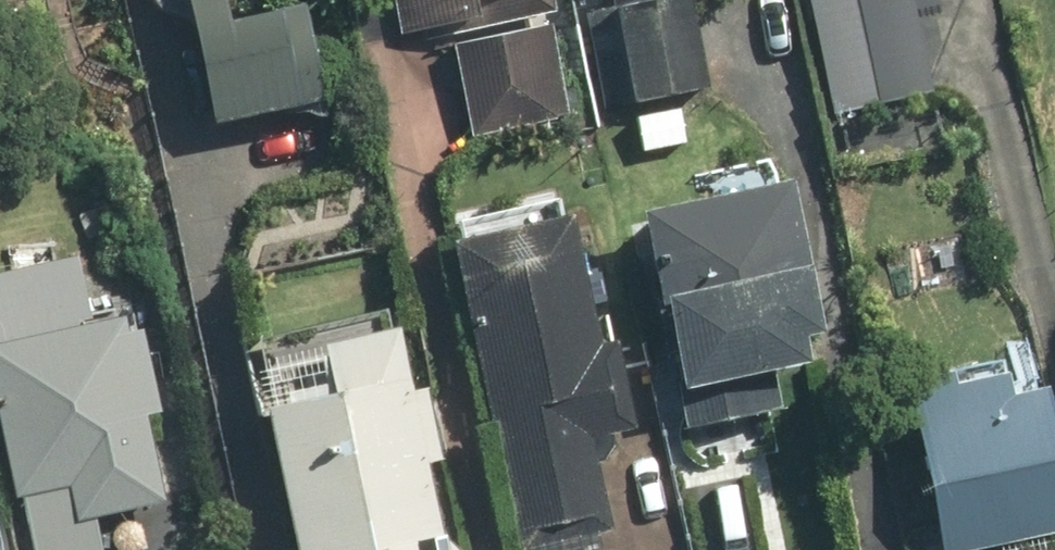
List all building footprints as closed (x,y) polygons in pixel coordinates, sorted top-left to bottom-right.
[(231,122),(334,98),(314,8),(299,11),(297,0),(205,0),(231,122)] [(563,0),(461,0),(467,28),(565,6),(563,0)] [(619,10),(592,16),(611,105),(715,81),(697,0),(617,0),(619,10)] [(841,111),(939,89),(919,0),(817,0),(841,111)] [(683,111),(642,119),(646,149),(688,142),(683,111)] [(796,189),(649,222),(667,302),(659,304),(670,354),(681,351),(697,424),(788,403),(779,367),(820,357),(815,336),(828,333),(796,189)] [(585,219),(469,242),(531,548),(617,530),(603,462),(609,461),(621,443),(619,430),(642,426),(625,340),(612,343),(585,219)] [(98,327),(84,258),(0,275),(0,381),(35,549),(112,549),(105,516),(171,502),(153,415),(168,412),(148,317),(98,327)] [(147,270),(111,270),(110,292),(147,293),(147,270)] [(279,409),(306,549),(459,549),(441,461),(449,459),(435,388),(423,391),(411,330),(344,343),(354,395),(279,409)] [(912,384),(950,549),(967,549),(1054,530),(1054,396),(1053,388),(1021,396),(1016,373),(968,384),(966,372),(912,384)] [(0,498),(0,549),(12,549),(0,498)]
